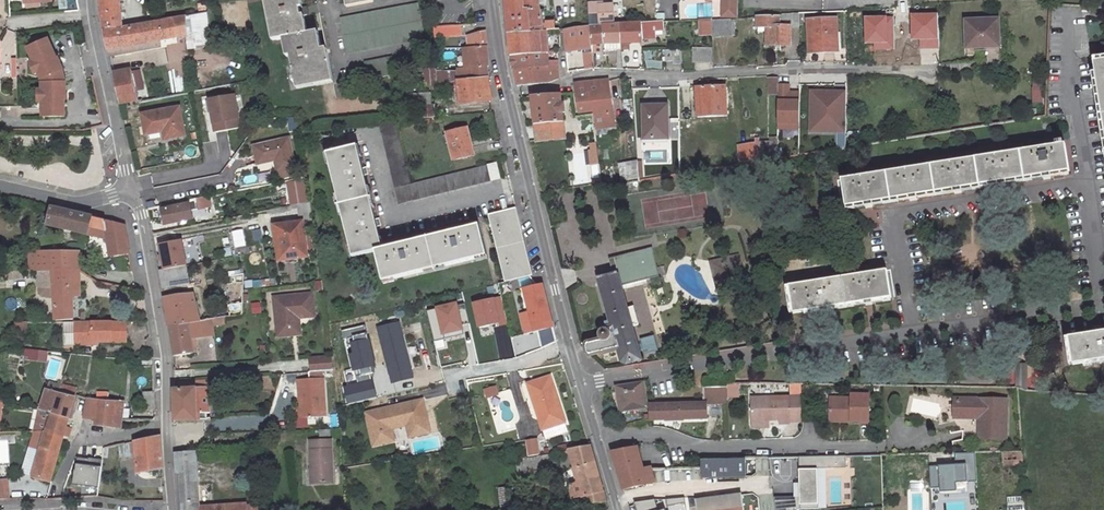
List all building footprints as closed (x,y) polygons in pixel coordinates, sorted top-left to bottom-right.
[(103,31),(122,28),(119,0),(100,0),(103,31)] [(276,40),(287,38),(308,34),(301,0),(268,0),(276,40)] [(507,34),(545,31),(558,30),(559,29),(558,22),(545,23),(541,23),(539,10),(538,0),(505,0),(507,34)] [(722,19),(739,18),(740,0),(723,0),(722,19)] [(587,3),(590,25),(602,24),(613,23),(612,4),(601,4),(601,2),(587,3)] [(417,5),(340,20),(343,36),(420,20),(417,5)] [(798,14),(756,16),(756,27),(766,27),(767,45),(789,45),(789,26),(778,26),(778,20),(791,20),(792,26),(799,26),(798,14)] [(185,16),(173,18),(176,38),(187,36),(185,16)] [(122,28),(103,31),(107,51),(159,41),(176,38),(173,18),(122,28)] [(917,18),(902,18),(902,27),(916,27),(917,18)] [(711,19),(698,20),(699,35),(711,34),(711,19)] [(722,19),(711,19),(711,34),(711,36),(730,35),(730,19),(722,19)] [(997,19),(966,21),(967,48),(998,46),(997,19)] [(420,20),(343,36),(346,52),(424,37),(420,20)] [(836,20),(808,21),(809,50),(838,48),(836,20)] [(866,20),(866,29),(880,29),(880,20),(866,20)] [(662,21),(619,23),(620,43),(629,43),(642,42),(642,37),(654,37),(653,30),(663,30),(662,21)] [(613,23),(602,24),(604,43),(605,49),(617,49),(617,68),(623,69),(621,49),(620,43),(619,23),(613,23)] [(590,25),(588,25),(591,47),(592,52),(600,52),(600,43),(604,43),(602,24),(590,25)] [(460,25),(433,27),(434,38),(459,36),(460,25)] [(588,25),(563,29),(566,51),(591,47),(588,25)] [(545,31),(507,34),(509,56),(547,53),(545,31)] [(308,34),(287,38),(295,78),(292,79),(293,84),(296,83),(296,86),(332,78),(326,49),(321,50),(318,32),(308,34)] [(470,69),(458,70),(458,72),(459,81),(488,78),(486,67),(488,67),(485,32),(467,36),(468,49),(470,69)] [(58,59),(49,39),(28,48),(34,62),(39,73),(42,79),(43,83),(43,90),(43,102),(43,117),(65,117),(65,95),(67,96),(66,83),(65,83),(63,70),(64,70),(59,58),(58,59)] [(159,41),(107,51),(108,56),(160,47),(159,41)] [(712,47),(692,48),(692,62),(712,62),(712,47)] [(680,48),(664,49),(665,61),(672,61),(672,64),(681,64),(680,48)] [(547,53),(509,56),(512,70),(548,65),(547,56),(558,55),(557,52),(551,52),(547,53)] [(592,52),(584,53),(586,69),(594,68),(592,52)] [(392,59),(364,64),(367,80),(396,75),(392,59)] [(437,72),(436,60),(425,59),(426,87),(459,84),(461,103),(491,100),(488,78),(459,81),(458,72),(437,72)] [(1091,61),(1103,136),(1103,59),(1091,61)] [(34,62),(30,63),(35,74),(39,73),(34,62)] [(548,65),(512,70),(516,85),(548,82),(560,78),(558,66),(555,66),(551,65),(548,65)] [(131,70),(112,73),(119,104),(138,100),(131,70)] [(778,78),(769,78),(769,93),(778,93),(778,78)] [(1033,78),(1034,104),(1044,103),(1044,92),(1048,92),(1048,78),(1033,78)] [(607,79),(574,83),(575,93),(578,112),(593,110),(596,129),(607,127),(607,132),(618,130),(617,123),(615,124),(607,79)] [(725,86),(696,87),(697,101),(702,100),(702,116),(726,115),(725,86)] [(811,133),(848,133),(848,89),(811,89),(811,133)] [(430,94),(410,95),(411,106),(413,106),(414,119),(436,117),(435,105),(431,105),(430,94)] [(560,94),(531,96),(536,141),(565,138),(562,112),(564,112),(563,104),(561,104),(560,94)] [(234,96),(208,100),(214,133),(240,128),(234,96)] [(666,105),(643,106),(643,138),(667,138),(666,105)] [(178,107),(142,114),(146,134),(166,130),(168,138),(184,135),(178,107)] [(395,121),(379,124),(398,203),(500,179),(497,163),(410,184),(395,121)] [(467,128),(447,133),(454,160),(474,155),(467,128)] [(146,134),(147,142),(168,138),(166,130),(146,134)] [(848,146),(847,133),(838,134),(838,147),(848,146)] [(759,136),(755,137),(755,143),(738,145),(739,162),(760,158),(759,146),(759,141),(759,136)] [(288,139),(254,146),(258,164),(275,160),(278,172),(280,172),(282,178),(296,175),(288,139)] [(1056,144),(841,179),(845,206),(1069,170),(1064,143),(1062,144),(1062,140),(1055,141),(1056,144)] [(592,164),(600,164),(599,143),(590,144),(592,164)] [(778,144),(759,146),(760,158),(777,156),(778,144)] [(357,146),(326,154),(352,257),(375,251),(383,249),(357,146)] [(637,161),(619,163),(620,170),(615,171),(617,181),(639,178),(637,161)] [(305,178),(287,182),(292,206),(310,202),(305,178)] [(206,198),(160,207),(164,225),(192,219),(191,211),(208,207),(206,198)] [(123,224),(51,208),(47,225),(106,240),(113,258),(128,253),(123,224)] [(513,209),(489,215),(506,282),(530,276),(513,209)] [(301,223),(274,226),(275,238),(280,238),(282,260),(306,257),(301,223)] [(383,249),(375,251),(383,282),(487,256),(479,225),(383,249)] [(256,242),(265,240),(262,228),(253,230),(256,242)] [(234,231),(236,249),(248,247),(245,230),(234,231)] [(587,353),(589,355),(617,347),(621,361),(626,363),(641,358),(631,326),(638,324),(633,306),(632,306),(624,276),(618,278),(617,272),(642,266),(638,250),(607,258),(611,274),(597,277),(611,327),(607,328),(607,329),(603,331),(602,332),(600,334),(600,336),(601,338),(602,339),(587,343),(585,347),(587,353)] [(80,252),(29,252),(29,271),(29,272),(52,272),(80,271),(80,252)] [(710,260),(717,289),(747,282),(740,253),(710,260)] [(701,265),(708,290),(716,287),(710,263),(701,265)] [(186,267),(159,271),(162,289),(189,284),(186,267)] [(579,283),(576,268),(563,271),(565,285),(579,283)] [(886,270),(788,285),(793,313),(891,296),(886,270)] [(80,271),(52,272),(53,284),(79,283),(80,271)] [(243,274),(224,277),(230,317),(242,315),(243,274)] [(79,283),(53,284),(55,321),(72,319),(72,296),(79,296),(79,283)] [(542,284),(523,289),(534,331),(547,329),(549,337),(555,335),(542,284)] [(277,338),(303,336),(302,318),(317,317),(315,292),(274,294),(277,338)] [(193,293),(163,297),(166,313),(181,311),(183,324),(188,323),(199,322),(193,293)] [(500,294),(484,298),(489,316),(505,312),(500,294)] [(262,302),(252,303),(253,314),(263,313),(262,302)] [(460,302),(436,308),(444,337),(468,331),(460,302)] [(181,311),(166,313),(168,326),(183,324),(181,311)] [(223,318),(212,319),(213,326),(224,325),(223,318)] [(199,322),(188,323),(191,339),(214,335),(213,326),(212,319),(199,322)] [(105,342),(103,322),(64,322),(65,345),(93,345),(93,342),(98,342),(105,342)] [(126,322),(103,322),(105,342),(126,342),(126,322)] [(183,324),(168,326),(174,356),(194,354),(191,339),(188,323),(183,324)] [(399,323),(378,328),(389,373),(410,368),(399,323)] [(1067,337),(1071,364),(1103,358),(1103,331),(1102,332),(1101,327),(1093,328),(1094,332),(1067,337)] [(24,349),(23,358),(47,360),(47,351),(24,349)] [(153,357),(141,359),(142,368),(154,368),(153,357)] [(788,361),(791,374),(799,373),(797,360),(788,361)] [(1027,365),(1014,364),(1015,387),(1027,390),(1027,365)] [(392,383),(412,377),(410,368),(389,373),(392,383)] [(532,398),(542,429),(565,421),(550,376),(530,382),(535,397),(532,398)] [(313,378),(297,380),(300,409),(303,409),(304,420),(325,419),(322,378),(313,378)] [(193,381),(179,382),(179,391),(193,390),(193,381)] [(616,385),(620,411),(647,407),(643,381),(616,385)] [(75,397),(58,392),(60,386),(48,383),(40,410),(52,413),(69,418),(75,397)] [(738,396),(737,383),(727,383),(728,396),(738,396)] [(60,386),(58,392),(75,397),(75,395),(77,389),(60,385),(60,386)] [(705,387),(706,403),(727,401),(726,386),(705,387)] [(179,391),(174,391),(174,421),(209,420),(208,389),(193,390),(179,391)] [(498,395),(496,389),(485,391),(487,398),(498,395)] [(87,399),(83,419),(91,420),(95,420),(95,425),(120,428),(123,401),(107,402),(107,393),(100,393),(99,401),(87,399)] [(154,393),(143,393),(144,403),(155,403),(154,393)] [(851,398),(830,398),(829,421),(851,421),(851,420),(868,420),(868,394),(851,394),(851,398)] [(802,396),(751,397),(751,420),(766,419),(779,419),(779,423),(788,423),(788,422),(802,421),(802,396)] [(958,397),(955,397),(956,417),(978,417),(978,416),(981,413),(978,410),(974,414),(958,414),(958,397)] [(1006,397),(958,397),(958,414),(974,414),(978,410),(981,413),(978,416),(978,417),(978,438),(1006,438),(1006,397)] [(421,400),(366,413),(373,445),(393,440),(390,424),(405,420),(409,437),(429,432),(421,400)] [(706,403),(649,404),(649,419),(707,417),(706,403)] [(52,413),(40,410),(35,432),(46,432),(52,413)] [(52,413),(46,432),(63,437),(64,434),(66,426),(69,418),(52,413)] [(41,449),(32,476),(50,481),(63,437),(46,432),(35,432),(31,446),(41,449)] [(162,436),(134,442),(137,473),(163,468),(162,436)] [(331,439),(310,440),(312,471),(314,471),(314,482),(333,482),(331,439)] [(537,442),(526,444),(528,456),(539,454),(537,442)] [(590,445),(569,449),(579,482),(569,485),(572,497),(582,494),(585,504),(606,502),(590,445)] [(41,449),(31,446),(22,474),(32,476),(41,449)] [(637,447),(612,451),(624,489),(647,484),(644,472),(637,447)] [(1021,450),(1001,451),(1003,465),(1023,465),(1021,450)] [(960,483),(980,482),(978,452),(956,453),(957,463),(930,465),(932,492),(961,490),(960,483)] [(195,454),(175,455),(177,474),(180,474),(180,486),(197,485),(195,454)] [(829,507),(828,468),(847,467),(847,455),(799,457),(800,483),(794,483),(794,497),(777,497),(777,509),(796,509),(796,508),(829,507)] [(745,458),(702,459),(702,468),(702,477),(745,477),(745,458)] [(99,488),(102,467),(77,463),(74,484),(99,488)] [(652,470),(644,472),(647,484),(655,482),(652,470)] [(180,486),(182,509),(246,509),(246,505),(198,508),(197,485),(180,486)] [(510,509),(509,487),(499,487),(500,509),(510,509)] [(696,501),(697,509),(744,509),(741,494),(696,501)] [(685,497),(669,500),(670,509),(667,509),(687,509),(685,497)] [(639,502),(641,509),(660,509),(658,499),(639,502)]
